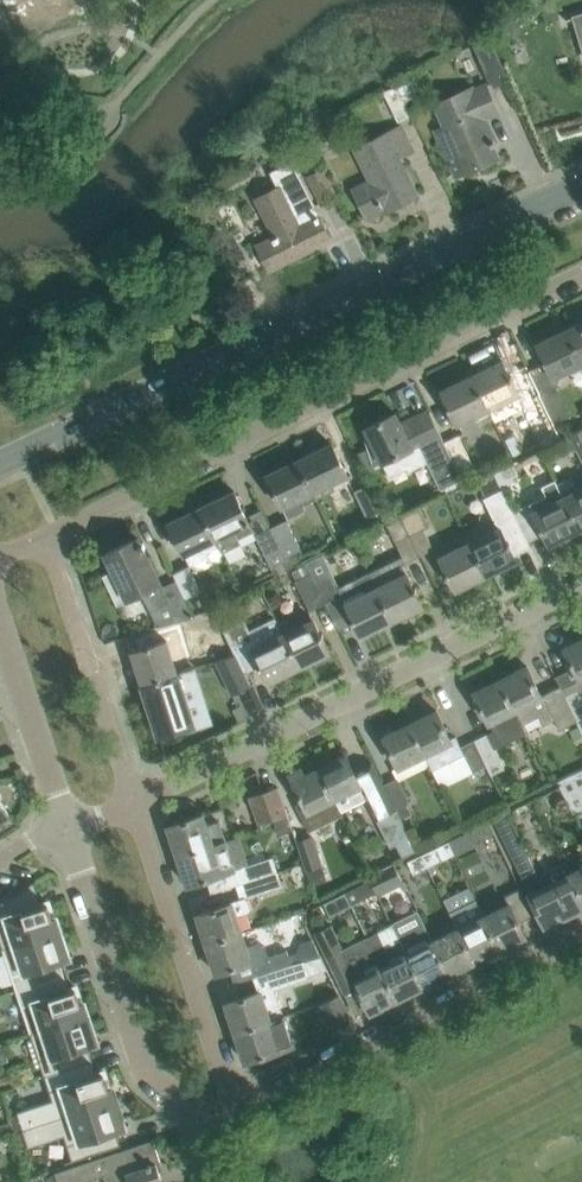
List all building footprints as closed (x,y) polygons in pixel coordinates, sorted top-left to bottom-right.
[(473,43),(481,62),(489,77),(493,87),(506,81),(504,78),(507,76),(489,36),(473,43)] [(396,83),(383,90),(398,120),(411,113),(396,83)] [(435,129),(442,144),(455,175),(498,157),(493,145),(495,144),(494,139),(491,141),(485,128),(488,126),(484,116),(497,111),(486,84),(472,90),(471,87),(435,102),(444,125),(435,129)] [(370,180),(353,189),(368,218),(385,210),(385,211),(418,195),(400,158),(414,150),(401,124),(353,148),(370,180)] [(277,188),(258,198),(278,237),(259,246),(269,267),(301,251),(299,246),(327,233),(316,212),(313,205),(291,159),(268,170),(277,188)] [(322,202),(335,196),(322,169),(309,175),(322,202)] [(569,328),(581,355),(581,322),(569,328)] [(556,376),(570,369),(573,374),(581,370),(581,355),(569,328),(537,343),(544,358),(543,359),(544,362),(530,369),(541,392),(551,413),(555,421),(567,416),(572,414),(558,385),(560,384),(556,376)] [(512,378),(513,378),(511,374),(510,375),(503,360),(484,369),(485,371),(473,376),(489,409),(494,420),(525,405),(512,378)] [(442,391),(438,393),(452,424),(457,421),(458,425),(489,409),(473,376),(461,382),(460,381),(442,390),(442,391)] [(551,413),(541,392),(526,400),(538,420),(551,413)] [(363,430),(368,448),(373,463),(382,460),(383,462),(401,453),(403,458),(422,448),(441,488),(462,478),(461,475),(444,441),(429,411),(402,425),(395,412),(366,427),(366,429),(363,430)] [(564,436),(571,450),(580,446),(581,450),(581,427),(564,436)] [(458,434),(444,441),(461,475),(475,468),(458,434)] [(332,443),(299,459),(317,497),(334,488),(331,482),(347,474),(332,443)] [(267,475),(278,496),(288,518),(305,509),(303,504),(317,497),(299,459),(267,475)] [(558,483),(580,527),(581,526),(581,488),(576,490),(570,477),(558,483)] [(555,479),(541,485),(545,494),(513,510),(528,541),(544,533),(550,543),(568,534),(568,533),(580,527),(558,483),(557,483),(555,479)] [(355,490),(367,517),(383,509),(370,483),(355,490)] [(461,487),(449,493),(455,504),(467,498),(461,487)] [(502,488),(488,495),(499,517),(513,510),(503,489),(502,489),(502,488)] [(235,490),(201,507),(222,551),(240,543),(238,537),(254,530),(235,490)] [(165,524),(174,541),(178,539),(190,565),(207,557),(205,551),(218,545),(222,552),(222,551),(201,507),(165,524)] [(420,507),(401,516),(420,555),(433,549),(423,529),(429,526),(420,507)] [(377,536),(392,529),(408,561),(420,555),(401,516),(374,529),(377,536)] [(287,519),(271,527),(291,567),(302,561),(298,554),(304,551),(287,519)] [(501,526),(471,541),(486,574),(517,559),(510,544),(511,544),(509,540),(508,541),(501,526)] [(291,567),(271,527),(255,535),(271,567),(274,566),(277,574),(291,567)] [(162,587),(144,548),(146,547),(143,542),(141,543),(138,537),(106,553),(120,582),(116,584),(124,600),(141,591),(158,626),(185,619),(193,615),(185,598),(176,580),(162,587)] [(447,571),(446,572),(447,575),(449,574),(456,589),(486,574),(471,541),(440,556),(447,571)] [(398,559),(370,572),(393,618),(404,613),(405,614),(423,605),(416,590),(417,589),(416,586),(414,587),(407,572),(405,573),(398,559)] [(306,564),(292,571),(311,610),(326,602),(315,580),(311,571),(310,572),(306,564)] [(173,573),(176,580),(185,598),(203,590),(190,565),(173,573)] [(340,587),(347,602),(353,617),(352,618),(354,621),(355,620),(362,635),(381,626),(380,624),(393,618),(370,572),(340,587)] [(329,573),(315,580),(326,602),(340,595),(329,573)] [(193,615),(185,619),(189,633),(220,624),(217,618),(213,609),(193,615)] [(244,621),(223,630),(232,649),(237,646),(248,669),(259,664),(260,667),(262,666),(269,681),(287,672),(287,671),(300,664),(284,633),(283,630),(280,624),(276,617),(249,630),(244,621)] [(314,618),(284,633),(300,664),(311,659),(311,660),(330,651),(323,636),(324,636),(322,632),(321,633),(314,618)] [(147,646),(132,651),(139,671),(140,670),(144,683),(183,670),(191,668),(187,653),(173,657),(167,640),(150,645),(150,644),(147,645),(147,646)] [(555,675),(560,686),(581,730),(581,640),(577,643),(576,641),(565,646),(574,666),(555,675)] [(235,654),(216,659),(232,693),(250,684),(235,654)] [(501,680),(521,721),(523,724),(539,716),(544,724),(555,719),(560,729),(577,721),(579,725),(569,730),(576,744),(581,742),(581,730),(560,686),(541,695),(527,665),(515,671),(516,672),(501,680)] [(183,670),(144,683),(148,696),(147,696),(153,716),(160,736),(194,724),(182,687),(188,685),(183,670)] [(493,730),(474,739),(486,764),(491,774),(505,767),(495,748),(526,732),(521,721),(501,680),(487,687),(486,685),(474,691),(493,730)] [(426,717),(410,724),(432,768),(464,752),(473,770),(486,764),(474,739),(461,746),(456,735),(450,738),(437,709),(425,715),(426,717)] [(397,777),(384,784),(400,818),(411,813),(406,804),(409,802),(398,780),(429,765),(431,768),(432,768),(410,724),(396,731),(395,730),(384,735),(399,765),(393,768),(397,777)] [(335,761),(320,769),(340,810),(367,797),(356,775),(346,754),(334,759),(335,761)] [(559,786),(565,798),(581,790),(581,767),(559,779),(562,785),(559,786)] [(302,768),(290,774),(294,781),(303,800),(296,803),(309,830),(342,814),(340,810),(320,769),(306,776),(302,768)] [(383,784),(370,790),(383,815),(377,818),(391,846),(396,844),(402,856),(416,849),(408,834),(400,818),(384,784),(383,784)] [(534,798),(541,810),(565,798),(559,786),(534,798)] [(251,796),(261,823),(262,827),(273,823),(289,817),(278,787),(251,796)] [(9,814),(0,799),(3,797),(0,793),(0,820),(9,814)] [(175,837),(180,853),(223,839),(217,822),(207,826),(203,814),(168,825),(172,838),(175,837)] [(463,833),(447,841),(453,854),(454,853),(455,855),(473,846),(471,843),(466,832),(463,833)] [(312,834),(296,840),(306,869),(322,864),(312,834)] [(223,839),(180,853),(186,870),(183,871),(188,884),(233,869),(223,839)] [(510,850),(539,912),(545,925),(560,917),(581,907),(581,895),(572,874),(554,882),(553,879),(539,875),(538,876),(522,843),(520,844),(510,850)] [(436,846),(422,853),(428,866),(442,859),(436,846)] [(428,866),(422,853),(407,861),(414,873),(428,866)] [(231,870),(236,884),(278,871),(273,856),(254,863),(231,870)] [(322,864),(306,869),(310,881),(326,875),(322,864)] [(401,878),(396,866),(370,879),(376,891),(401,878)] [(572,874),(581,895),(581,869),(572,874)] [(230,903),(197,913),(201,926),(204,926),(209,942),(242,931),(236,915),(250,910),(246,897),(283,885),(278,871),(236,884),(241,898),(230,902),(230,903)] [(376,891),(370,879),(344,892),(351,903),(376,891)] [(0,903),(0,940),(2,947),(57,929),(48,901),(41,904),(35,882),(35,880),(0,903)] [(509,903),(484,916),(499,948),(526,935),(519,921),(534,914),(521,887),(505,895),(509,903)] [(484,916),(475,897),(450,910),(458,928),(474,960),(499,948),(484,916)] [(331,923),(314,931),(345,994),(359,987),(371,1011),(397,998),(367,936),(343,948),(331,923)] [(425,926),(400,939),(423,985),(448,973),(432,941),(428,931),(427,932),(425,926)] [(474,960),(458,928),(432,941),(448,973),(474,960)] [(57,929),(2,947),(16,990),(65,974),(60,960),(73,956),(73,954),(66,956),(57,929)] [(242,931),(209,942),(215,958),(212,959),(216,972),(252,960),(257,975),(265,973),(291,965),(291,963),(287,949),(267,955),(264,945),(258,941),(246,945),(242,931)] [(377,931),(367,936),(397,998),(423,985),(400,939),(385,946),(377,931)] [(297,949),(300,960),(319,954),(311,938),(301,941),(297,949)] [(258,991),(226,1002),(230,1014),(233,1014),(238,1030),(270,1020),(283,1016),(274,989),(310,978),(305,960),(291,965),(265,973),(270,987),(258,991)] [(65,974),(16,990),(30,1032),(85,1014),(76,986),(69,988),(65,974)] [(321,1003),(323,1007),(333,1028),(351,1019),(341,998),(339,994),(321,1003)] [(85,1014),(30,1032),(43,1075),(92,1059),(88,1045),(101,1040),(101,1039),(94,1041),(85,1014)] [(283,1016),(270,1020),(238,1030),(244,1047),(241,1047),(245,1060),(280,1049),(279,1048),(292,1044),(283,1016)] [(23,1126),(23,1128),(113,1098),(104,1071),(97,1073),(92,1059),(43,1075),(51,1099),(17,1110),(19,1114),(23,1126)] [(0,1077),(0,1088),(0,1089),(15,1084),(11,1074),(0,1077)] [(113,1098),(23,1128),(29,1146),(65,1135),(73,1159),(121,1144),(121,1143),(120,1143),(115,1129),(129,1125),(129,1124),(122,1126),(113,1098)] [(15,1129),(23,1126),(19,1114),(11,1116),(15,1129)] [(0,1125),(0,1132),(1,1136),(13,1132),(10,1121),(0,1125)] [(55,1173),(42,1177),(44,1181),(81,1181),(105,1174),(107,1181),(163,1181),(157,1164),(161,1162),(153,1139),(55,1172),(55,1173)]
